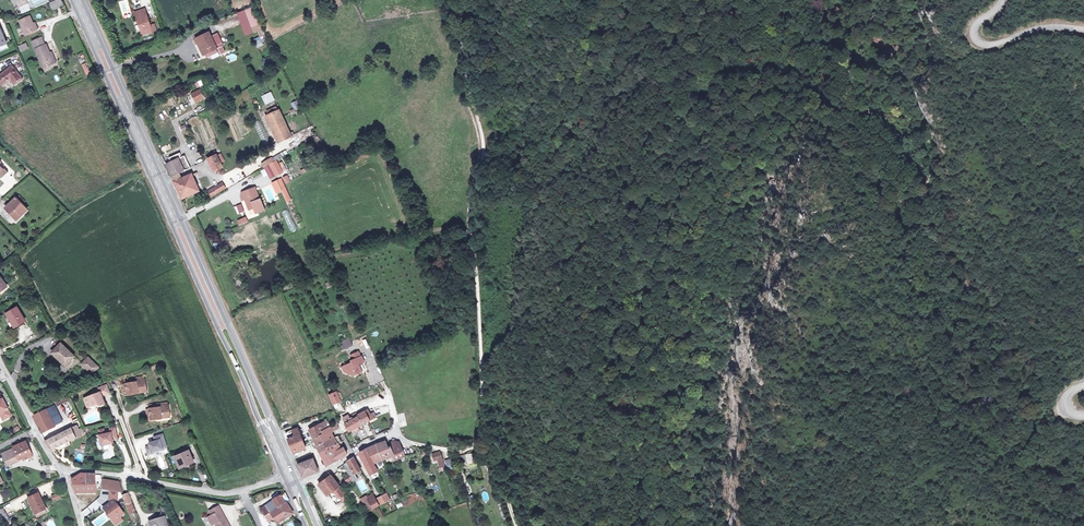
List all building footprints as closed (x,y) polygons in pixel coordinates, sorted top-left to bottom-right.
[(52,11),(63,6),(61,0),(54,0),(48,3),(52,11)] [(29,1),(19,6),(21,11),(31,6),(29,1)] [(254,5),(239,12),(248,34),(264,28),(254,5)] [(146,10),(145,7),(136,11),(144,33),(153,30),(154,32),(158,30),(155,22),(151,24),(147,14),(146,10)] [(26,32),(37,28),(34,21),(31,13),(20,18),(26,32)] [(5,19),(8,26),(16,22),(13,16),(5,19)] [(218,46),(213,34),(211,29),(197,36),(199,40),(205,52),(207,51),(218,46)] [(218,31),(213,34),(218,46),(220,45),(223,51),(227,49),(224,44),(225,43),(220,31),(218,32),(218,31)] [(56,62),(51,52),(47,42),(46,43),(42,36),(32,40),(45,67),(56,62)] [(254,41),(257,48),(264,45),(261,38),(254,41)] [(0,45),(0,50),(10,46),(8,42),(0,45)] [(264,67),(272,63),(268,56),(261,61),(264,67)] [(87,62),(82,64),(86,75),(91,73),(87,62)] [(23,76),(13,63),(0,73),(0,77),(4,83),(12,76),(17,81),(23,76)] [(190,93),(195,103),(205,99),(200,89),(190,93)] [(265,105),(275,100),(271,91),(261,96),(265,105)] [(293,109),(290,110),(291,113),(302,109),(298,99),(291,102),(293,109)] [(268,109),(270,113),(279,109),(277,104),(268,109)] [(279,109),(270,113),(267,115),(279,140),(291,134),(279,109)] [(169,157),(171,161),(180,156),(178,152),(169,157)] [(215,171),(224,166),(222,164),(224,161),(220,153),(209,159),(215,171)] [(167,163),(173,176),(190,167),(184,154),(180,156),(171,161),(167,163)] [(262,165),(263,164),(266,162),(267,162),(269,161),(272,159),(270,155),(260,161),(262,165)] [(262,165),(261,165),(267,176),(272,174),(266,162),(263,164),(262,165)] [(193,173),(186,175),(189,181),(195,179),(193,173)] [(200,190),(195,179),(189,181),(186,175),(175,180),(182,197),(200,190)] [(278,177),(274,179),(279,188),(284,199),(288,198),(278,177)] [(279,188),(274,179),(269,181),(274,191),(279,188)] [(220,190),(217,185),(209,190),(212,195),(220,190)] [(242,197),(246,208),(251,206),(253,211),(261,208),(262,208),(258,197),(257,198),(252,186),(239,191),(238,195),(240,199),(242,197)] [(25,201),(20,195),(17,198),(16,197),(5,206),(17,219),(28,208),(23,203),(25,201)] [(241,203),(236,206),(239,214),(244,211),(241,203)] [(60,207),(54,211),(57,215),(63,211),(60,207)] [(291,231),(296,229),(287,209),(282,211),(291,231)] [(0,278),(0,294),(10,286),(2,276),(0,278)] [(6,313),(13,326),(24,321),(17,307),(6,313)] [(55,355),(65,365),(73,356),(58,345),(50,355),(53,357),(55,355)] [(347,370),(353,373),(362,369),(359,362),(364,360),(362,355),(360,355),(357,350),(350,352),(353,358),(351,359),(351,361),(345,363),(347,370)] [(55,355),(53,357),(64,367),(65,365),(55,355)] [(80,365),(92,374),(98,367),(88,358),(80,365)] [(144,378),(139,379),(137,379),(137,382),(124,383),(125,388),(126,392),(129,391),(129,394),(139,393),(139,390),(141,389),(141,390),(147,389),(145,378),(144,378)] [(101,391),(85,397),(88,406),(98,403),(101,404),(106,403),(103,395),(111,392),(108,384),(100,387),(101,391)] [(333,401),(341,398),(337,389),(330,392),(333,401)] [(0,393),(0,413),(1,413),(4,419),(13,414),(7,404),(6,404),(5,402),(6,402),(4,397),(3,398),(0,393)] [(67,397),(55,402),(57,406),(69,401),(67,397)] [(162,417),(161,415),(165,414),(165,416),(170,415),(169,404),(168,404),(160,405),(160,407),(151,408),(147,409),(148,417),(152,416),(152,419),(162,417)] [(55,406),(49,409),(56,424),(63,421),(55,406)] [(56,424),(49,409),(48,407),(44,408),(45,411),(35,415),(43,431),(45,429),(56,424)] [(351,419),(345,422),(349,430),(354,427),(357,425),(375,416),(373,412),(370,413),(367,409),(357,414),(358,415),(353,418),(352,416),(350,417),(351,419)] [(342,417),(345,422),(351,419),(350,417),(348,414),(342,417)] [(313,438),(322,434),(321,431),(330,426),(328,423),(326,424),(324,421),(308,429),(313,438)] [(322,434),(325,441),(333,437),(330,430),(338,426),(336,422),(330,426),(321,431),(322,434)] [(57,448),(56,447),(69,441),(82,435),(81,433),(81,432),(84,431),(82,427),(79,429),(78,424),(47,439),(46,439),(52,450),(57,448)] [(101,434),(100,434),(103,444),(114,441),(113,438),(118,437),(116,426),(111,428),(111,430),(112,431),(101,434)] [(284,431),(287,437),(293,434),(294,435),(295,435),(301,447),(306,445),(298,426),(284,431)] [(162,434),(153,437),(155,441),(148,443),(149,446),(146,447),(148,454),(167,448),(162,434)] [(293,434),(287,437),(292,451),(301,447),(295,435),(294,435),(293,434)] [(317,445),(325,441),(322,434),(313,438),(317,445)] [(336,435),(333,437),(325,441),(317,445),(320,451),(327,447),(327,446),(337,442),(339,440),(336,435)] [(385,440),(381,441),(388,456),(393,455),(392,454),(402,450),(398,441),(394,440),(386,443),(385,440)] [(69,441),(56,447),(57,448),(57,449),(70,443),(69,441)] [(376,443),(382,459),(388,456),(381,441),(376,443)] [(34,456),(30,447),(28,447),(26,442),(14,449),(14,450),(3,456),(9,467),(25,459),(30,456),(31,458),(34,456)] [(340,448),(337,442),(327,446),(327,447),(320,451),(323,457),(340,448)] [(375,461),(382,459),(376,443),(366,448),(371,458),(372,457),(375,461)] [(179,454),(189,449),(187,444),(177,449),(179,454)] [(344,446),(340,448),(323,457),(327,465),(341,457),(344,455),(346,452),(344,446)] [(377,470),(371,458),(366,448),(359,452),(370,473),(377,470)] [(189,449),(179,454),(177,455),(183,466),(194,460),(189,449)] [(392,454),(393,455),(395,459),(404,455),(402,450),(392,454)] [(438,459),(442,458),(440,451),(432,454),(435,460),(438,459)] [(466,460),(466,462),(472,462),(471,453),(460,454),(460,460),(466,460)] [(355,473),(361,469),(354,456),(347,460),(354,473),(355,473)] [(318,470),(312,457),(297,463),(302,476),(318,470)] [(451,470),(451,478),(456,477),(455,465),(451,465),(450,459),(446,459),(446,471),(451,470)] [(347,460),(344,463),(350,474),(353,480),(358,478),(355,473),(354,473),(347,460)] [(73,483),(85,483),(85,474),(83,473),(80,473),(71,477),(73,483)] [(326,477),(329,481),(322,487),(327,494),(333,489),(339,497),(345,492),(331,473),(326,477)] [(94,475),(85,474),(85,483),(94,484),(94,475)] [(350,474),(345,477),(348,483),(353,480),(350,474)] [(326,477),(319,483),(322,487),(329,481),(326,477)] [(102,479),(101,484),(109,486),(108,490),(116,491),(118,492),(118,482),(102,479)] [(85,483),(73,483),(76,491),(95,492),(95,488),(94,484),(85,483)] [(108,490),(108,503),(102,508),(105,512),(106,511),(110,516),(109,517),(112,521),(118,516),(122,513),(116,506),(116,491),(108,490)] [(277,506),(285,501),(288,500),(289,499),(285,491),(273,499),(273,500),(277,506)] [(480,495),(486,501),(490,497),(484,491),(480,495)] [(372,507),(378,504),(373,493),(368,496),(367,496),(370,503),(372,507)] [(38,494),(28,499),(31,505),(28,506),(30,510),(33,509),(35,514),(46,509),(38,494)] [(121,496),(128,511),(133,509),(127,494),(121,496)] [(367,494),(361,497),(362,499),(366,505),(370,503),(367,496),(368,496),(367,494)] [(381,495),(376,498),(379,504),(384,502),(384,501),(381,495)] [(91,512),(101,508),(97,500),(88,504),(91,512)] [(273,500),(265,505),(269,510),(277,506),(273,500)] [(292,512),(285,501),(277,506),(269,510),(263,514),(268,520),(273,517),(276,522),(292,512)] [(218,505),(209,510),(211,514),(207,516),(212,524),(214,523),(216,525),(230,525),(226,519),(224,520),(223,518),(225,517),(218,505)] [(263,514),(269,510),(265,505),(260,508),(263,514)] [(46,509),(35,514),(37,517),(49,511),(47,508),(46,509)]
